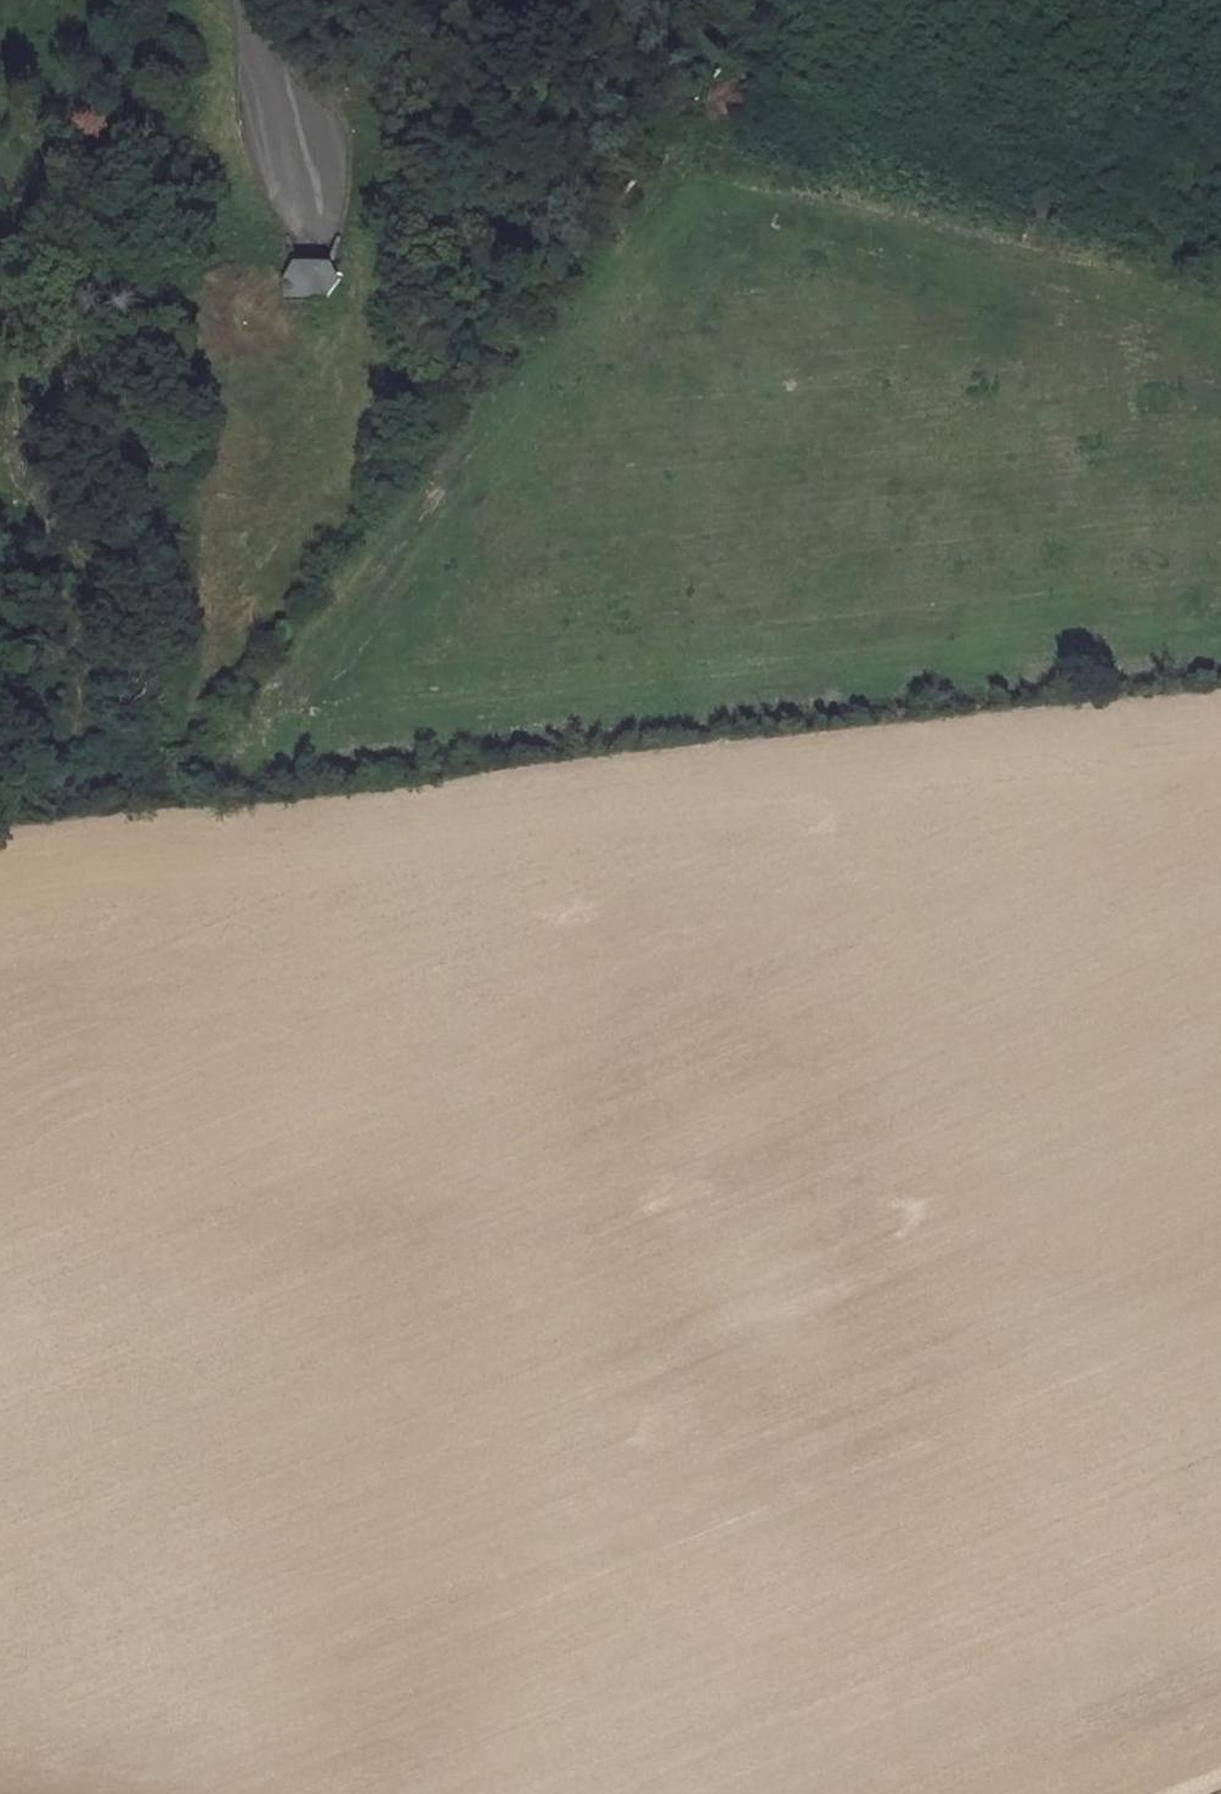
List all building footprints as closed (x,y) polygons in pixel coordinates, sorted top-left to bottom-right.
[(296,260),(285,279),(286,299),(325,300),(342,277),(331,261),(296,260)]
